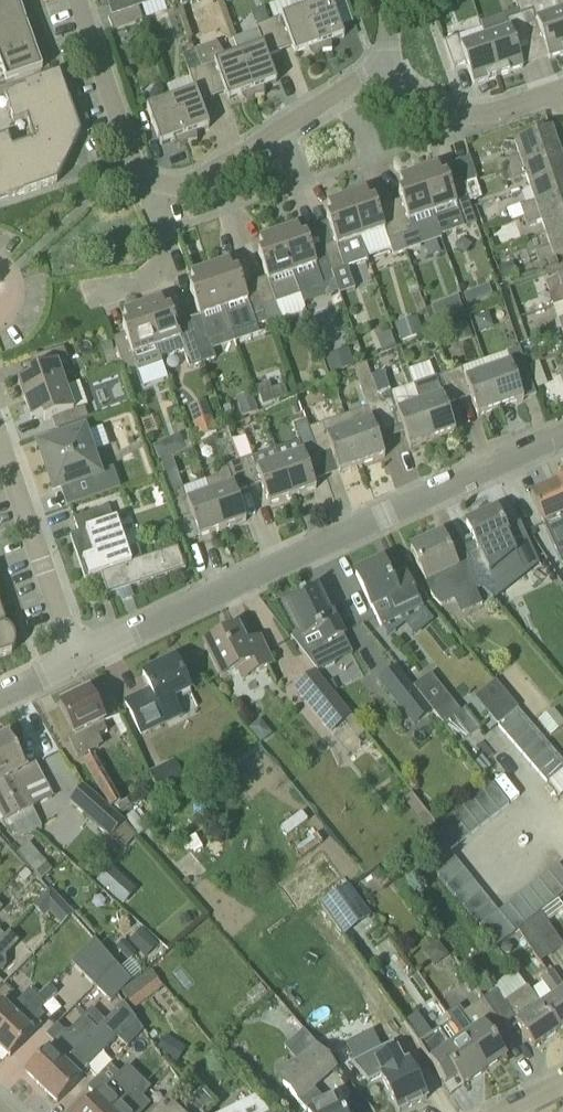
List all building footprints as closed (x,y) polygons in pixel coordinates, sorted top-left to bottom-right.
[(18,4),(16,0),(0,0),(0,10),(18,4)] [(304,9),(301,0),(284,0),(269,5),(274,20),(269,22),(280,52),(293,48),(295,55),(310,49),(315,56),(313,57),(314,58),(322,52),(306,9),(304,9)] [(306,9),(322,52),(332,51),(332,50),(329,50),(329,43),(344,37),(331,0),(330,0),(306,9)] [(561,13),(557,0),(514,0),(518,10),(529,42),(542,38),(549,59),(562,55),(562,19),(561,13)] [(27,26),(22,11),(20,12),(18,4),(0,10),(0,35),(27,26)] [(143,21),(138,8),(108,19),(113,32),(143,21)] [(529,42),(518,10),(480,22),(485,39),(498,77),(523,68),(516,46),(529,42)] [(280,52),(269,22),(256,27),(263,45),(239,54),(254,98),(264,97),(264,95),(262,95),(262,88),(277,83),(267,57),(280,52)] [(33,49),(30,39),(31,39),(27,26),(0,35),(0,61),(33,49)] [(457,37),(444,41),(453,68),(466,63),(474,85),(498,77),(485,39),(461,47),(457,37)] [(196,51),(202,67),(213,98),(225,93),(228,100),(243,95),(247,101),(246,102),(246,103),(254,98),(239,54),(227,58),(217,43),(196,51)] [(33,49),(0,61),(0,76),(3,75),(6,83),(42,71),(41,69),(40,69),(33,49)] [(213,98),(202,67),(196,51),(183,55),(195,91),(171,99),(187,143),(197,142),(197,141),(195,141),(194,134),(209,128),(200,102),(213,98)] [(0,140),(0,195),(8,193),(9,198),(8,198),(9,200),(57,183),(64,167),(63,166),(63,168),(58,165),(67,147),(72,149),(71,150),(72,151),(80,135),(64,87),(57,89),(53,76),(24,86),(25,89),(5,97),(14,124),(26,120),(34,142),(12,149),(8,137),(0,140)] [(187,143),(171,99),(147,108),(160,146),(176,140),(180,146),(178,148),(179,149),(187,143)] [(505,161),(508,171),(559,153),(551,130),(515,143),(519,156),(505,161)] [(562,178),(562,166),(559,153),(508,171),(511,181),(526,176),(530,189),(562,178)] [(461,180),(463,185),(477,180),(470,158),(455,163),(461,180)] [(476,224),(467,198),(463,185),(461,180),(449,184),(447,177),(442,179),(438,167),(419,174),(441,236),(476,224)] [(389,205),(406,251),(442,239),(441,236),(419,174),(400,180),(404,192),(399,194),(401,201),(389,205)] [(530,189),(534,201),(520,206),(523,216),(562,203),(562,178),(530,189)] [(463,185),(469,204),(483,199),(476,180),(463,185)] [(384,231),(388,242),(394,256),(406,251),(389,205),(377,209),(375,202),(370,204),(366,192),(347,199),(361,239),(384,231)] [(320,238),(323,247),(332,273),(368,261),(361,239),(347,199),(328,205),(332,217),(327,219),(332,233),(320,238)] [(546,234),(562,229),(562,203),(523,216),(527,226),(541,222),(546,234)] [(278,234),(292,274),(300,295),(335,281),(332,273),(323,247),(311,251),(307,238),(302,239),(298,228),(278,234)] [(546,234),(550,247),(535,252),(539,262),(562,254),(562,229),(546,234)] [(300,295),(292,274),(278,234),(259,241),(264,252),(258,254),(267,278),(255,282),(264,308),(268,321),(281,317),(276,303),(300,295)] [(514,262),(499,267),(504,280),(519,275),(514,262)] [(268,321),(264,308),(255,282),(243,286),(238,273),(233,275),(229,263),(210,269),(224,309),(233,334),(257,325),(268,321)] [(233,334),(224,309),(210,269),(191,276),(195,288),(190,289),(199,316),(187,320),(197,346),(203,363),(216,359),(210,342),(233,334)] [(546,283),(549,293),(562,289),(562,292),(562,277),(546,283)] [(480,301),(476,290),(463,294),(468,306),(480,301)] [(203,363),(197,346),(187,320),(175,324),(171,311),(166,312),(162,301),(143,307),(161,359),(184,351),(190,368),(203,363)] [(431,308),(438,323),(451,318),(444,302),(431,308)] [(163,364),(161,359),(143,307),(124,314),(128,326),(123,327),(127,341),(116,345),(125,371),(137,367),(138,373),(163,364)] [(420,332),(415,318),(398,324),(402,338),(420,332)] [(454,326),(459,340),(471,336),(466,322),(454,326)] [(376,339),(381,352),(394,348),(389,334),(376,339)] [(114,349),(111,341),(103,344),(106,352),(114,349)] [(25,401),(65,387),(57,364),(68,360),(64,347),(38,356),(42,368),(28,373),(30,378),(18,382),(25,401)] [(484,361),(488,372),(500,409),(524,400),(517,380),(529,376),(520,348),(484,361)] [(334,370),(351,364),(347,350),(329,356),(334,370)] [(537,353),(529,356),(532,363),(540,360),(537,353)] [(409,368),(414,383),(435,376),(430,361),(409,368)] [(500,409),(488,372),(484,361),(449,373),(458,401),(471,397),(478,416),(500,409)] [(349,427),(349,429),(362,465),(385,457),(378,437),(390,433),(381,405),(366,363),(354,369),(371,420),(349,427)] [(540,363),(528,367),(536,390),(548,385),(540,363)] [(441,375),(448,372),(446,365),(439,368),(441,375)] [(420,404),(432,440),(455,432),(446,405),(458,401),(449,373),(414,385),(420,404)] [(273,384),(256,390),(262,407),(279,401),(273,384)] [(56,431),(58,430),(88,420),(89,419),(85,407),(74,411),(65,387),(25,401),(32,420),(43,416),(45,421),(52,419),(56,431)] [(259,412),(252,392),(235,398),(242,418),(259,412)] [(381,405),(390,433),(403,428),(410,448),(432,440),(420,404),(398,412),(394,400),(381,405)] [(194,423),(199,438),(217,432),(212,417),(194,423)] [(88,420),(58,430),(61,441),(41,448),(55,490),(97,476),(97,477),(108,475),(96,452),(90,454),(84,434),(92,431),(88,420)] [(309,429),(306,421),(293,426),(302,452),(280,460),(293,498),(316,490),(306,461),(319,456),(309,429)] [(362,465),(349,429),(349,427),(326,435),(323,424),(309,429),(319,456),(332,452),(339,473),(362,465)] [(232,441),(239,461),(240,462),(253,457),(245,436),(232,441)] [(166,440),(153,446),(160,462),(173,455),(166,440)] [(256,468),(253,457),(240,462),(249,489),(262,484),(269,506),(293,498),(280,460),(256,468)] [(206,481),(210,493),(223,530),(246,521),(236,493),(249,489),(240,462),(239,461),(226,466),(227,468),(218,471),(217,477),(206,481)] [(562,567),(562,566),(562,501),(556,484),(530,496),(562,567)] [(187,541),(223,530),(210,493),(187,501),(183,489),(169,493),(187,541)] [(131,564),(127,550),(117,520),(114,521),(109,508),(74,520),(79,533),(70,536),(85,580),(101,574),(131,564)] [(522,570),(516,555),(496,511),(466,524),(475,545),(462,551),(470,568),(479,589),(493,583),(522,570)] [(476,590),(479,589),(470,568),(460,573),(442,535),(411,549),(426,582),(427,582),(434,598),(442,606),(454,600),(460,613),(481,603),(476,590)] [(138,546),(127,550),(131,564),(101,574),(108,596),(120,591),(129,589),(186,570),(178,547),(142,559),(138,546)] [(406,572),(390,580),(382,562),(356,575),(371,609),(373,608),(378,620),(391,614),(394,620),(422,607),(406,572)] [(301,634),(291,639),(316,671),(349,654),(332,613),(328,615),(316,591),(287,605),(301,634)] [(221,679),(237,671),(242,682),(252,677),(252,675),(272,665),(257,641),(245,647),(237,630),(205,646),(221,679)] [(12,654),(11,653),(7,654),(0,631),(0,658),(12,654)] [(159,706),(190,692),(175,660),(143,675),(150,691),(125,703),(140,734),(166,721),(159,706)] [(417,695),(395,667),(380,680),(402,708),(417,695)] [(435,679),(431,674),(414,687),(440,721),(458,708),(435,679)] [(331,733),(351,718),(345,711),(316,675),(296,689),(331,733)] [(75,736),(70,738),(79,755),(95,747),(96,749),(103,745),(98,736),(107,732),(103,724),(120,716),(105,686),(89,694),(88,692),(86,693),(85,693),(84,692),(73,698),(74,699),(60,705),(75,736)] [(498,725),(518,708),(507,695),(487,712),(498,725)] [(506,735),(526,718),(518,708),(498,725),(506,735)] [(480,729),(464,709),(454,716),(470,737),(480,729)] [(470,737),(454,716),(444,724),(461,745),(470,737)] [(515,745),(535,727),(526,718),(506,735),(515,745)] [(523,754),(543,737),(535,727),(515,745),(523,754)] [(31,832),(42,826),(33,808),(34,808),(17,775),(26,771),(8,736),(5,737),(2,736),(0,737),(0,777),(20,816),(23,815),(31,832)] [(531,764),(551,747),(543,737),(523,754),(531,764)] [(539,774),(559,756),(551,747),(531,764),(539,774)] [(559,756),(539,774),(547,783),(562,770),(562,761),(559,756)] [(85,762),(112,809),(117,806),(120,811),(131,806),(128,799),(121,803),(94,757),(85,762)] [(152,777),(159,792),(179,782),(173,768),(152,777)] [(31,832),(23,815),(20,816),(0,777),(0,812),(5,822),(10,820),(19,838),(31,832)] [(510,804),(493,784),(483,791),(500,812),(510,804)] [(137,834),(85,787),(70,803),(122,851),(137,834)] [(500,812),(483,791),(473,799),(490,820),(500,812)] [(436,825),(412,794),(404,800),(428,831),(436,825)] [(490,820),(473,799),(463,807),(480,828),(490,820)] [(480,828),(463,807),(453,815),(470,835),(480,828)] [(470,835),(453,815),(443,822),(460,843),(466,838),(470,835)] [(460,843),(443,822),(433,830),(450,851),(460,843)] [(458,862),(450,851),(433,830),(414,845),(416,847),(431,866),(439,877),(458,862)] [(53,870),(30,842),(17,853),(35,874),(36,873),(42,879),(53,870)] [(447,887),(466,871),(458,862),(439,877),(447,887)] [(558,864),(548,872),(562,891),(562,870),(558,864)] [(136,890),(110,867),(96,882),(123,906),(136,890)] [(455,897),(474,881),(466,871),(447,887),(453,894),(455,897)] [(548,872),(538,880),(555,901),(562,894),(562,891),(548,872)] [(555,901),(538,880),(528,888),(545,909),(555,901)] [(463,906),(482,891),(474,881),(455,897),(463,906)] [(336,925),(363,906),(349,886),(322,905),(336,925)] [(545,909),(528,888),(519,896),(535,917),(545,909)] [(471,916),(490,901),(482,891),(463,906),(471,916)] [(51,892),(40,902),(34,907),(44,918),(60,903),(51,892)] [(535,917),(519,896),(509,904),(525,924),(535,917)] [(515,932),(499,912),(490,901),(471,916),(496,948),(515,932)] [(531,925),(552,955),(562,947),(562,944),(548,922),(562,911),(562,907),(559,902),(530,924),(531,925)] [(525,924),(509,904),(499,912),(515,932),(525,924)] [(552,955),(531,925),(520,933),(540,963),(552,955)] [(159,948),(148,935),(135,947),(147,959),(159,948)] [(0,942),(0,973),(6,967),(5,951),(12,944),(5,937),(0,942)] [(96,987),(117,966),(94,941),(72,964),(96,987)] [(117,948),(129,961),(137,954),(125,941),(117,948)] [(512,949),(508,945),(503,946),(501,951),(505,955),(510,954),(512,949)] [(397,946),(387,950),(397,980),(408,976),(397,946)] [(117,966),(96,987),(110,1002),(131,982),(117,966)] [(553,997),(540,1007),(558,1032),(562,1029),(562,987),(553,972),(541,980),(553,997)] [(37,998),(0,1036),(0,1048),(10,1058),(41,1025),(34,1017),(45,1006),(46,1005),(58,993),(50,985),(37,998)] [(496,1013),(509,1033),(519,1026),(534,1049),(558,1032),(540,1007),(527,987),(505,1003),(497,991),(484,999),(496,1013)] [(37,998),(30,991),(9,1012),(0,1004),(0,1036),(37,998)] [(448,1014),(452,1021),(451,1022),(449,1022),(484,1072),(506,1057),(496,1042),(509,1033),(496,1013),(484,999),(483,1000),(484,1000),(464,1013),(460,1006),(448,1014)] [(97,1030),(85,1043),(100,1057),(118,1039),(136,1021),(123,1004),(105,1022),(97,1030)] [(85,1043),(97,1030),(87,1021),(72,1036),(63,1036),(26,1073),(42,1088),(73,1056),(81,1047),(85,1043)] [(484,1072),(449,1022),(446,1021),(439,1026),(439,1030),(418,1045),(441,1080),(453,1072),(463,1087),(484,1072)] [(158,1051),(175,1062),(185,1047),(167,1036),(158,1051)] [(336,1100),(325,1105),(312,1090),(337,1068),(315,1042),(276,1076),(308,1111),(342,1111),(336,1100)] [(411,1111),(412,1111),(436,1093),(411,1060),(406,1063),(393,1046),(356,1074),(375,1088),(386,1080),(411,1111)] [(58,1104),(90,1071),(73,1056),(42,1088),(58,1104)] [(140,1082),(125,1069),(102,1093),(100,1091),(80,1111),(111,1111),(140,1082)] [(140,1082),(111,1111),(135,1111),(152,1092),(141,1081),(140,1082)] [(202,1111),(206,1111),(214,1104),(201,1089),(192,1098),(202,1111)] [(224,1111),(272,1111),(258,1096),(224,1111)] [(192,1098),(178,1111),(169,1102),(164,1107),(164,1106),(158,1111),(202,1111),(192,1098)]
